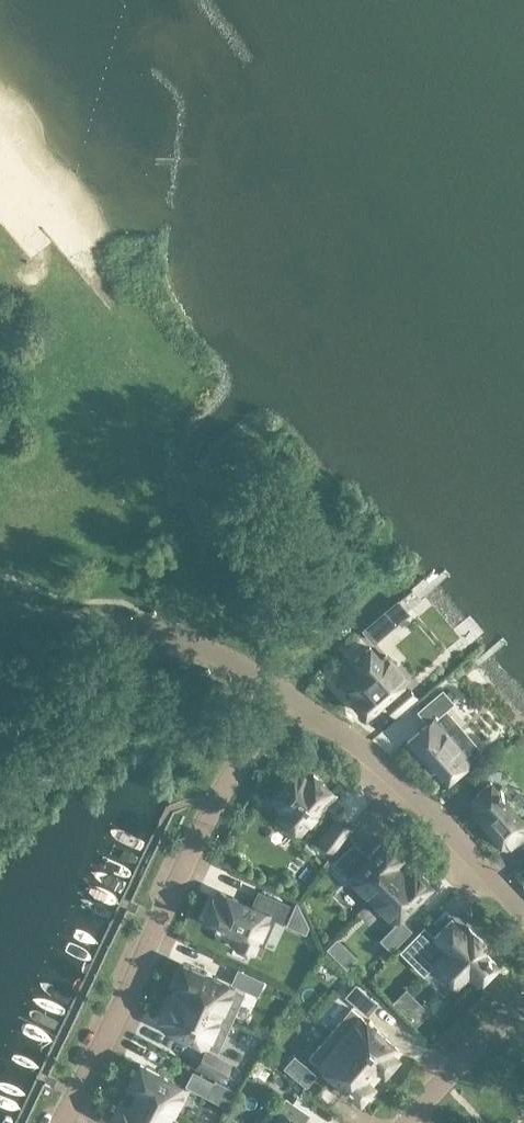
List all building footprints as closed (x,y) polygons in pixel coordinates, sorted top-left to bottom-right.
[(364,629),(374,641),(398,620),(388,609),(364,629)] [(358,662),(340,678),(356,696),(353,698),(366,713),(386,696),(396,706),(412,693),(402,682),(407,678),(387,655),(381,659),(370,646),(355,659),(358,662)] [(465,752),(429,710),(408,729),(420,742),(414,747),(439,775),(465,752)] [(495,750),(486,740),(465,758),(474,768),(495,750)] [(324,783),(303,765),(268,804),(289,822),(293,818),(305,829),(332,798),(321,787),(324,783)] [(491,781),(475,795),(477,798),(470,804),(506,846),(523,830),(523,820),(491,781)] [(336,820),(320,842),(331,850),(347,829),(336,820)] [(348,877),(371,898),(400,869),(393,863),(401,855),(385,839),(348,877)] [(406,875),(400,869),(371,898),(393,921),(431,884),(414,868),(406,875)] [(271,914),(221,891),(217,901),(214,898),(205,918),(258,942),(271,914)] [(406,914),(387,933),(397,943),(416,924),(406,914)] [(477,935),(463,921),(425,960),(445,983),(452,977),(464,989),(478,975),(475,972),(492,955),(474,938),(477,935)] [(356,957),(337,938),(328,948),(346,966),(356,957)] [(234,987),(183,964),(171,994),(221,1016),(234,987)] [(266,981),(242,970),(236,983),(261,994),(266,981)] [(356,984),(347,995),(367,1012),(377,1002),(356,984)] [(428,1011),(406,989),(394,1001),(416,1024),(428,1011)] [(221,1016),(171,994),(158,1023),(208,1045),(221,1016)] [(360,1015),(338,1039),(379,1073),(382,1069),(384,1070),(397,1056),(395,1054),(399,1049),(360,1015)] [(338,1039),(318,1063),(361,1099),(373,1084),(371,1082),(379,1073),(338,1039)] [(229,1064),(205,1052),(198,1064),(222,1077),(229,1064)] [(187,1088),(139,1063),(125,1091),(171,1117),(187,1088)] [(299,1063),(291,1074),(312,1091),(321,1079),(299,1063)] [(218,1079),(217,1081),(196,1070),(188,1084),(210,1096),(229,1106),(238,1089),(218,1079)] [(124,1091),(110,1121),(115,1122),(168,1122),(171,1117),(125,1091),(124,1091)] [(284,1113),(277,1122),(298,1122),(284,1113)]
